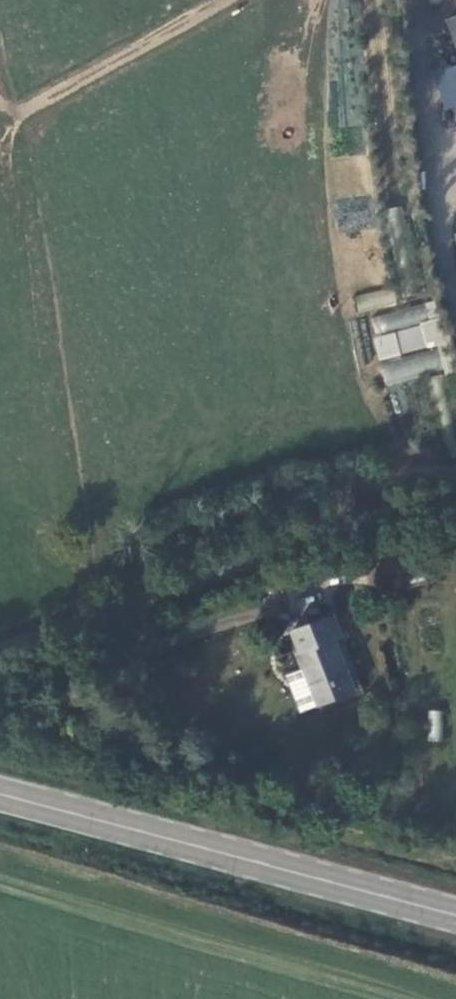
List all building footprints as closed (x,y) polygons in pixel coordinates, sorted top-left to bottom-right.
[(447,19),(455,43),(455,16),(447,19)] [(393,288),(355,296),(359,313),(397,305),(393,288)] [(367,319),(386,385),(446,368),(426,302),(367,319)] [(320,628),(292,630),(299,651),(296,652),(302,668),(317,705),(355,690),(339,643),(342,637),(320,628)] [(301,711),(317,705),(302,668),(287,674),(301,711)] [(441,741),(443,711),(428,709),(426,740),(441,741)]
